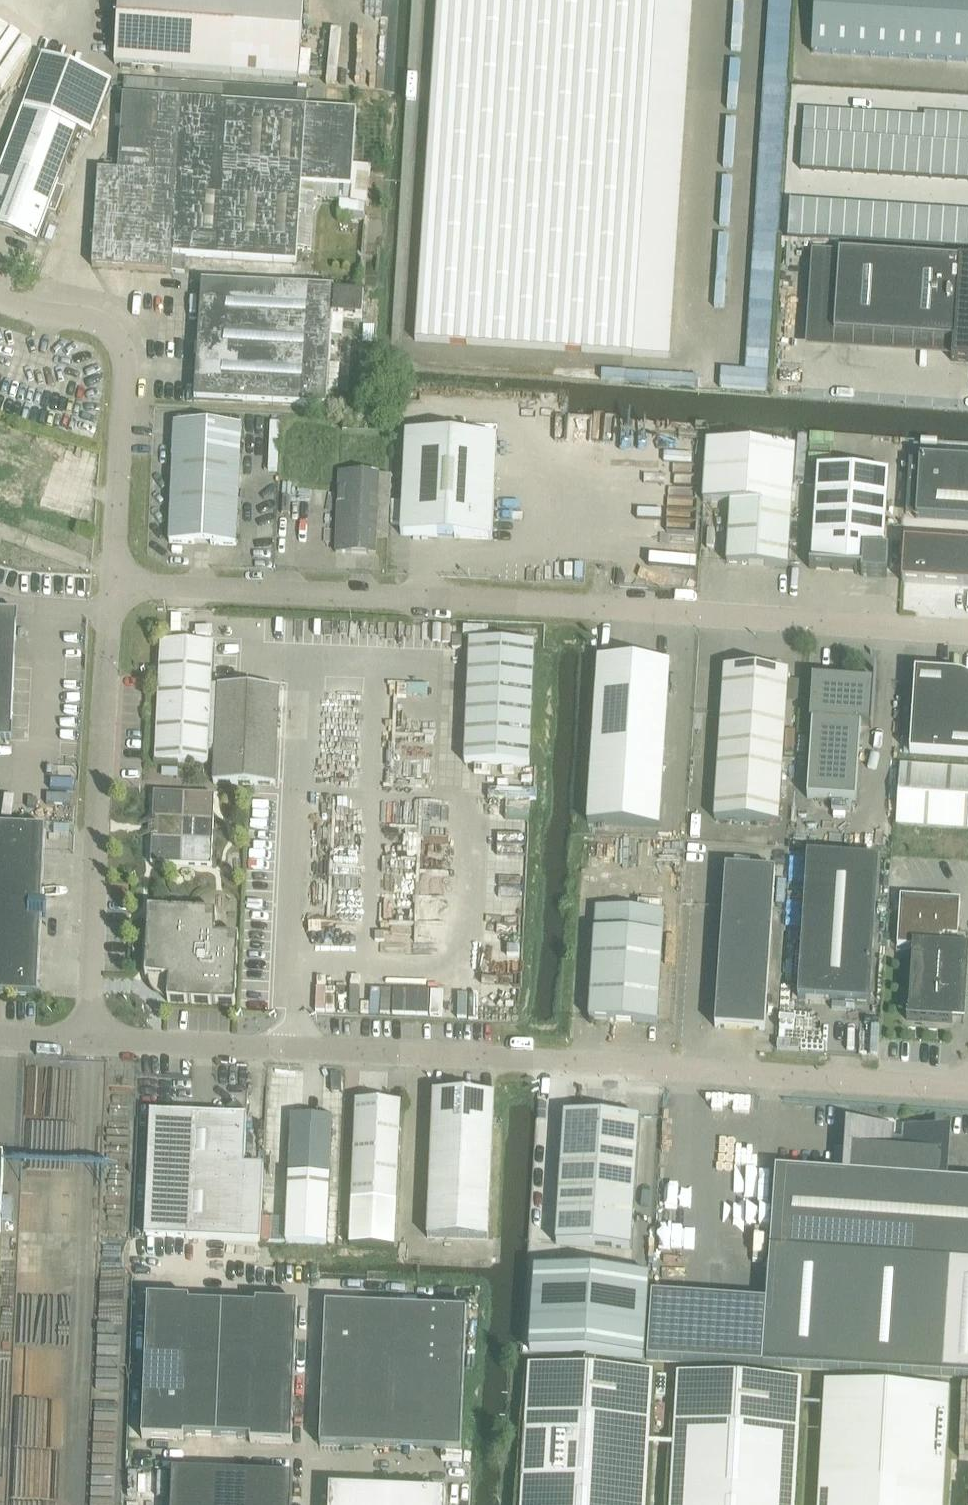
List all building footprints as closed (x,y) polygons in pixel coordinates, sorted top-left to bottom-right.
[(115,66),(299,79),(304,0),(110,0),(120,1),(115,66)] [(414,340),(632,354),(654,0),(436,0),(414,340)] [(813,53),(832,54),(851,55),(870,56),(890,58),(909,59),(928,60),(947,61),(967,62),(967,0),(816,0),(815,11),(813,53)] [(78,129),(91,134),(111,81),(42,55),(22,108),(78,129)] [(333,56),(332,84),(344,84),(345,56),(333,56)] [(98,170),(92,266),(172,271),(173,255),(296,263),(301,184),(351,187),(356,111),(306,108),(307,91),(125,79),(119,172),(98,170)] [(19,229),(17,235),(37,242),(48,212),(55,214),(64,191),(57,188),(78,129),(22,108),(0,168),(0,222),(19,229)] [(804,109),(803,133),(815,134),(816,110),(804,109)] [(816,110),(815,134),(816,134),(827,135),(828,111),(816,110)] [(828,111),(827,135),(829,135),(839,136),(840,112),(828,111)] [(840,112),(839,136),(842,136),(851,136),(852,112),(840,112)] [(852,112),(851,136),(855,137),(863,137),(864,113),(852,112)] [(864,113),(863,137),(868,138),(875,138),(876,114),(864,113)] [(924,117),(923,141),(933,142),(935,142),(937,114),(925,113),(924,117)] [(876,114),(875,138),(881,138),(887,139),(888,115),(876,114)] [(937,114),(935,142),(946,143),(947,143),(949,115),(937,114)] [(888,115),(887,139),(894,139),(899,140),(900,116),(888,115)] [(949,115),(947,143),(959,144),(961,116),(949,115)] [(900,116),(899,140),(907,140),(911,140),(912,116),(900,116)] [(912,116),(911,140),(920,141),(923,141),(924,117),(912,116)] [(959,144),(967,144),(967,116),(961,116),(959,144)] [(803,133),(800,169),(813,170),(816,134),(815,134),(803,133)] [(816,134),(813,170),(826,171),(829,135),(827,135),(816,134)] [(829,135),(826,171),(839,172),(842,136),(839,136),(829,135)] [(842,136),(839,172),(852,173),(855,137),(851,136),(842,136)] [(855,137),(852,173),(865,173),(868,138),(863,137),(855,137)] [(868,138),(865,173),(878,174),(881,138),(875,138),(868,138)] [(881,138),(878,174),(891,175),(894,139),(887,139),(881,138)] [(894,139),(891,175),(904,176),(907,140),(899,140),(894,139)] [(907,140),(904,176),(917,177),(920,141),(911,140),(907,140)] [(920,141),(917,177),(930,178),(933,142),(923,141),(920,141)] [(933,142),(930,178),(943,179),(946,143),(935,142),(933,142)] [(946,143),(943,179),(956,179),(959,144),(947,143),(946,143)] [(956,179),(967,180),(967,144),(959,144),(956,179)] [(790,201),(787,236),(801,237),(804,201),(790,201)] [(804,201),(801,237),(815,238),(818,202),(804,201)] [(757,202),(747,364),(722,362),(720,388),(769,391),(781,203),(757,202)] [(818,202),(815,238),(829,239),(832,203),(818,202)] [(832,203),(829,239),(843,240),(846,204),(832,203)] [(846,204),(843,240),(857,241),(860,205),(846,204)] [(860,205),(857,241),(871,242),(874,206),(860,205)] [(874,206),(871,242),(885,243),(888,207),(874,206)] [(888,207),(885,243),(899,244),(902,208),(888,207)] [(902,208),(899,244),(913,245),(916,209),(902,208)] [(916,209),(913,245),(927,246),(930,210),(916,209)] [(930,210),(927,246),(941,247),(944,211),(930,210)] [(944,211),(941,247),(955,247),(958,212),(944,211)] [(955,247),(967,248),(967,212),(958,212),(955,247)] [(835,334),(954,342),(952,360),(967,361),(967,261),(959,261),(959,262),(840,254),(835,334)] [(202,281),(194,400),(327,409),(333,317),(363,318),(364,295),(334,293),(334,289),(202,281)] [(360,323),(360,341),(372,341),(372,324),(360,323)] [(0,535),(0,546),(0,547),(60,549),(68,370),(8,367),(9,355),(0,355),(0,535)] [(697,370),(601,368),(601,383),(697,385),(697,370)] [(170,542),(237,545),(240,428),(173,426),(170,542)] [(492,539),(497,437),(406,432),(401,534),(492,539)] [(703,502),(731,503),(791,507),(795,446),(707,440),(703,502)] [(967,522),(967,462),(920,459),(919,468),(916,517),(916,519),(967,522)] [(247,480),(257,480),(258,462),(248,461),(247,480)] [(888,474),(818,469),(811,567),(809,567),(809,569),(861,572),(861,576),(887,578),(888,552),(883,552),(888,474)] [(334,553),(376,554),(377,524),(380,473),(338,471),(334,553)] [(727,564),(787,568),(791,507),(731,503),(727,564)] [(905,543),(903,583),(967,587),(967,547),(905,543)] [(11,740),(17,615),(0,614),(0,740),(11,740)] [(296,629),(313,630),(314,617),(296,617),(296,629)] [(465,764),(529,767),(534,645),(470,643),(465,764)] [(155,762),(208,765),(214,648),(161,645),(155,762)] [(659,828),(670,664),(598,659),(587,823),(659,828)] [(778,824),(788,673),(724,669),(714,819),(778,824)] [(909,754),(967,758),(967,679),(964,677),(953,674),(950,674),(915,672),(909,754)] [(874,685),(815,681),(807,797),(856,803),(862,725),(872,727),(874,685)] [(212,688),(208,753),(215,753),(214,785),(275,788),(279,691),(212,688)] [(967,830),(967,770),(900,765),(896,825),(967,830)] [(149,866),(210,868),(214,798),(153,795),(149,866)] [(684,849),(685,816),(662,815),(662,849),(684,849)] [(38,998),(45,831),(0,829),(0,997),(38,998)] [(797,1003),(870,1007),(879,860),(807,855),(797,1003)] [(775,871),(725,868),(715,1029),(765,1031),(775,871)] [(953,1023),(953,1015),(964,1016),(967,956),(967,937),(958,937),(960,902),(900,898),(897,947),(912,948),(909,1007),(918,1007),(917,1019),(907,1019),(907,1020),(953,1023)] [(216,937),(217,914),(149,911),(146,980),(150,980),(150,982),(150,983),(150,985),(151,987),(151,988),(153,991),(155,994),(157,996),(159,997),(162,999),(165,1000),(168,1000),(168,1004),(236,1007),(239,938),(216,937)] [(589,1020),(656,1024),(662,939),(595,935),(589,1020)] [(457,994),(473,995),(474,974),(458,973),(457,994)] [(428,1239),(489,1242),(495,1097),(434,1094),(428,1239)] [(220,1118),(150,1115),(144,1239),(260,1244),(263,1169),(244,1168),(246,1116),(235,1104),(220,1118)] [(350,1248),(394,1250),(401,1106),(356,1104),(350,1248)] [(583,1115),(564,1114),(556,1243),(630,1248),(639,1119),(584,1115),(584,1111),(583,1111),(583,1115)] [(286,1245),(326,1247),(331,1118),(291,1117),(286,1245)] [(776,1169),(762,1367),(967,1379),(967,1183),(945,1181),(948,1138),(943,1132),(904,1129),(904,1143),(891,1142),(892,1128),(855,1126),(848,1131),(845,1174),(776,1169)] [(687,1250),(698,1251),(698,1245),(688,1244),(689,1234),(678,1233),(677,1246),(665,1245),(663,1266),(685,1268),(687,1250)] [(643,1362),(649,1275),(535,1268),(529,1355),(643,1362)] [(250,1443),(292,1445),(298,1305),(256,1303),(256,1307),(189,1304),(189,1300),(148,1299),(142,1438),(184,1440),(184,1436),(250,1439),(250,1443)] [(466,1311),(326,1305),(320,1446),(460,1452),(466,1311)] [(657,1326),(654,1346),(663,1347),(665,1327),(657,1326)] [(650,1375),(532,1369),(524,1504),(642,1504),(650,1375)] [(799,1384),(678,1377),(671,1504),(792,1504),(799,1384)] [(950,1392),(824,1385),(818,1504),(943,1504),(950,1392)] [(129,1466),(129,1494),(149,1493),(148,1466),(129,1466)] [(171,1504),(292,1504),(293,1476),(173,1471),(171,1504)] [(445,1493),(330,1488),(329,1504),(445,1504),(445,1493)] [(129,1504),(138,1504),(138,1496),(129,1496),(129,1504)]
